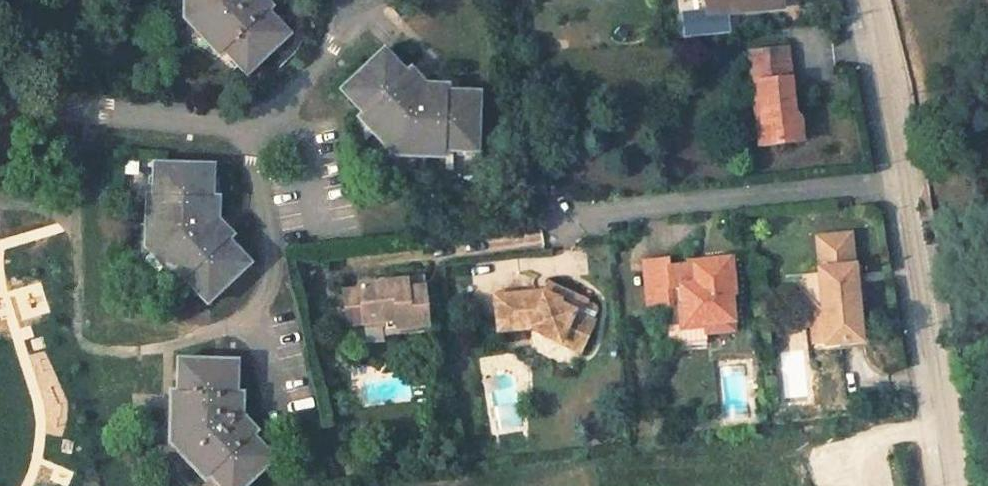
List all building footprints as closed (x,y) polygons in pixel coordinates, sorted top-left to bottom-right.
[(179,14),(235,76),(282,35),(260,11),(265,6),(259,0),(179,0),(179,14)] [(702,16),(780,8),(779,0),(701,0),(702,16)] [(403,71),(382,47),(335,91),(392,153),(475,158),(480,96),(448,94),(447,86),(425,84),(408,66),(403,71)] [(748,55),(751,85),(757,85),(760,124),(755,124),(757,147),(800,143),(798,119),(793,120),(787,51),(748,55)] [(760,124),(757,85),(751,85),(755,124),(760,124)] [(145,246),(199,307),(247,265),(226,241),(230,236),(215,219),(215,195),(208,195),(207,163),(145,163),(145,246)] [(706,340),(705,333),(733,330),(730,294),(734,294),(732,259),(706,261),(706,270),(697,271),(696,265),(669,267),(668,258),(644,261),(648,308),(673,306),(671,288),(681,287),(684,324),(668,325),(669,338),(675,343),(706,340)] [(855,271),(849,282),(856,286),(858,303),(866,302),(862,270),(855,271)] [(825,329),(827,345),(862,341),(858,303),(856,286),(849,282),(855,271),(820,274),(801,276),(803,283),(806,290),(811,299),(816,305),(824,314),(831,318),(825,329)] [(357,286),(354,291),(341,293),(344,311),(360,309),(362,324),(384,321),(395,320),(396,328),(414,326),(413,317),(425,316),(421,287),(405,289),(404,280),(357,286)] [(527,327),(559,341),(561,337),(568,334),(582,340),(592,319),(578,313),(585,300),(547,283),(541,296),(533,297),(533,292),(493,296),(497,331),(527,327)] [(578,313),(592,319),(598,305),(585,300),(578,313)] [(813,346),(827,345),(825,329),(831,318),(824,314),(810,315),(813,346)] [(413,317),(414,326),(426,324),(425,316),(413,317)] [(385,330),(396,328),(395,320),(384,321),(385,330)] [(561,337),(559,341),(578,349),(582,340),(568,334),(561,337)] [(213,485),(245,485),(274,458),(253,435),(257,430),(239,413),(239,390),(232,390),(231,358),(168,360),(169,443),(213,485)]
